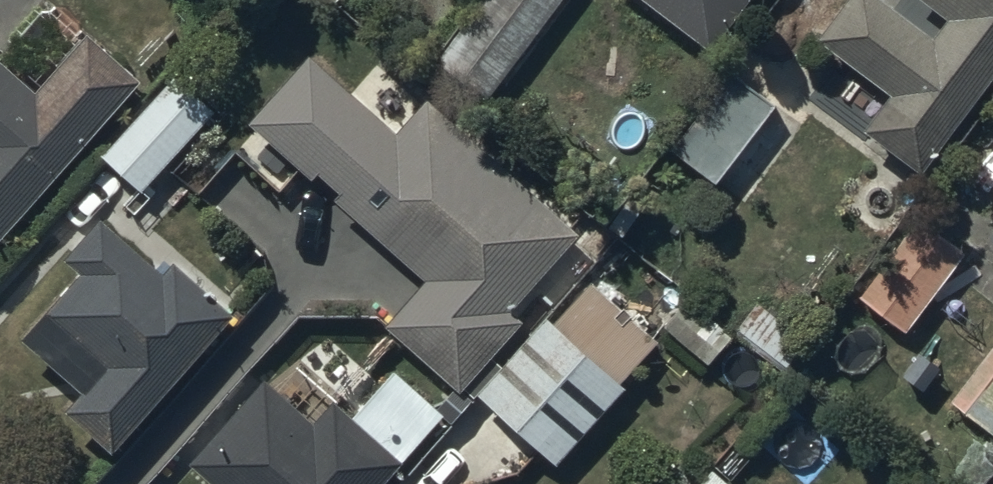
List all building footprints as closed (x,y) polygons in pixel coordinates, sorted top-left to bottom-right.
[(432,61),(483,101),(562,0),(480,0),(432,61)] [(709,54),(750,0),(637,0),(709,54)] [(813,42),(888,97),(860,134),(919,178),(992,78),(992,0),(917,0),(945,20),(932,37),(882,0),(844,0),(813,42)] [(140,80),(86,32),(34,91),(0,61),(0,240),(140,80)] [(233,154),(278,194),(298,171),(310,182),(316,176),(338,196),(332,203),(423,282),(383,326),(457,394),(522,323),(511,312),(580,236),(429,98),(396,135),(309,55),(247,124),(254,131),(233,154)] [(805,129),(721,69),(664,148),(747,208),(805,129)] [(173,75),(98,156),(140,195),(215,113),(173,75)] [(862,288),(861,299),(904,334),(966,254),(917,216),(862,288)] [(78,277),(20,340),(79,392),(63,410),(113,455),(233,316),(171,262),(163,272),(100,217),(61,262),(78,277)] [(546,319),(476,395),(554,467),(626,389),(620,384),(657,344),(589,281),(550,323),(546,319)] [(685,299),(662,326),(707,365),(730,338),(685,299)] [(760,301),(736,329),(776,363),(800,335),(760,301)] [(949,401),(992,437),(992,344),(949,401)] [(438,419),(447,427),(468,403),(458,394),(455,398),(443,387),(428,404),(390,371),(350,418),(331,401),(312,424),(263,381),(188,467),(208,483),(382,483),(438,419)] [(710,468),(696,482),(676,464),(657,483),(727,483),(710,468)]
